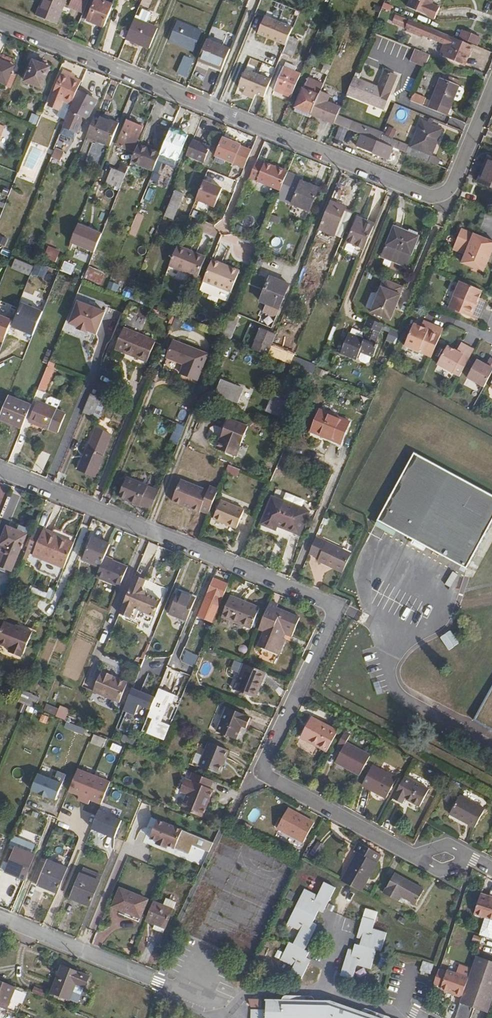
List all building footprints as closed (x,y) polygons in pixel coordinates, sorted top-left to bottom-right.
[(36,14),(56,23),(65,0),(42,0),(36,14)] [(83,12),(88,0),(72,0),(69,7),(83,12)] [(94,26),(103,29),(112,7),(95,0),(88,19),(96,23),(94,26)] [(409,6),(437,17),(442,6),(434,3),(435,0),(412,0),(409,6)] [(226,1),(225,10),(242,12),(243,4),(226,1)] [(265,16),(258,33),(286,45),(290,35),(293,27),(265,16)] [(135,18),(127,39),(150,48),(158,27),(135,18)] [(178,20),(169,41),(193,51),(201,30),(178,20)] [(428,37),(431,29),(409,20),(405,30),(419,36),(420,34),(428,37)] [(457,26),(453,36),(460,39),(460,38),(478,45),(481,36),(457,26)] [(447,35),(431,29),(428,37),(444,43),(447,35)] [(286,45),(282,53),(294,58),(301,40),(290,35),(286,45)] [(466,62),(473,46),(447,35),(441,52),(466,62)] [(207,41),(199,61),(221,70),(229,51),(207,41)] [(432,54),(409,45),(404,58),(426,67),(432,54)] [(13,66),(14,63),(0,57),(0,60),(13,66)] [(184,57),(177,73),(185,77),(192,60),(184,57)] [(6,84),(10,74),(13,66),(0,60),(0,82),(6,84)] [(50,68),(34,61),(26,80),(42,87),(50,68)] [(275,89),(292,96),(301,74),(284,67),(275,89)] [(63,69),(58,81),(78,89),(81,81),(74,77),(71,76),(72,73),(63,69)] [(272,79),(246,69),(239,86),(265,97),(272,79)] [(354,77),(347,93),(384,108),(398,77),(385,72),(379,87),(354,76),(354,77)] [(6,84),(12,87),(16,76),(10,74),(6,84)] [(294,115),(309,122),(312,114),(321,91),(324,84),(308,78),(294,115)] [(443,80),(431,108),(454,117),(457,110),(451,108),(462,82),(453,78),(450,83),(443,80)] [(78,89),(58,81),(49,103),(60,108),(63,101),(72,104),(78,89)] [(465,89),(460,87),(455,100),(460,102),(463,100),(466,92),(465,89)] [(79,90),(65,124),(79,131),(84,118),(89,119),(94,107),(90,105),(93,98),(94,97),(79,90)] [(321,91),(312,114),(334,123),(340,107),(328,102),(330,95),(321,91)] [(426,98),(415,94),(413,100),(424,105),(426,98)] [(341,109),(335,122),(340,125),(345,127),(347,120),(340,117),(343,110),(341,109)] [(95,116),(86,137),(109,146),(118,126),(95,116)] [(118,144),(134,150),(144,125),(129,119),(118,144)] [(383,135),(384,134),(347,120),(345,127),(348,128),(363,134),(381,141),(383,135)] [(430,161),(433,153),(443,129),(423,121),(413,146),(409,144),(409,145),(406,152),(430,161)] [(45,146),(50,132),(44,130),(46,124),(42,122),(35,142),(45,146)] [(79,131),(65,124),(62,132),(75,139),(79,131)] [(345,127),(340,125),(336,137),(343,140),(348,128),(345,127)] [(162,151),(159,158),(176,165),(188,132),(172,126),(162,151)] [(381,141),(363,134),(359,146),(389,158),(394,146),(381,141)] [(381,141),(394,146),(398,148),(401,142),(383,135),(381,141)] [(224,137),(216,155),(234,162),(241,144),(224,137)] [(188,153),(204,160),(210,146),(193,139),(188,153)] [(132,158),(150,166),(157,149),(139,141),(135,151),(132,158)] [(409,145),(401,142),(398,148),(406,152),(409,145)] [(56,145),(52,155),(61,159),(65,149),(56,145)] [(150,166),(155,168),(159,158),(162,151),(157,149),(150,166)] [(188,153),(187,156),(203,163),(204,160),(188,153)] [(430,161),(438,165),(441,157),(433,153),(430,161)] [(213,155),(212,161),(223,164),(225,159),(213,155)] [(478,181),(491,187),(491,157),(489,156),(478,181)] [(250,178),(280,191),(288,172),(265,163),(264,164),(257,161),(250,178)] [(107,183),(119,189),(126,171),(114,166),(107,183)] [(303,178),(288,172),(280,191),(278,197),(309,210),(318,188),(302,181),(303,178)] [(222,188),(203,181),(196,199),(214,207),(222,188)] [(127,185),(121,200),(131,205),(133,199),(136,200),(140,191),(127,185)] [(176,190),(165,216),(173,219),(184,193),(176,190)] [(331,201),(319,229),(342,239),(351,217),(353,212),(344,208),(344,207),(331,201)] [(351,217),(342,239),(342,240),(365,250),(374,226),(351,217)] [(103,234),(80,225),(71,244),(95,254),(103,234)] [(395,226),(383,256),(408,266),(420,236),(395,226)] [(467,249),(465,254),(461,263),(483,272),(491,250),(491,242),(461,228),(454,244),(467,249)] [(178,244),(165,274),(187,283),(191,273),(198,275),(206,255),(178,244)] [(467,249),(454,244),(453,249),(465,254),(467,249)] [(34,265),(16,258),(12,267),(30,274),(34,265)] [(213,258),(204,280),(232,291),(241,270),(213,258)] [(88,266),(83,277),(102,284),(106,274),(88,266)] [(271,276),(261,301),(279,309),(290,284),(271,276)] [(371,314),(392,321),(406,288),(384,279),(371,314)] [(476,303),(481,290),(459,281),(448,308),(476,320),(478,314),(473,311),(476,303)] [(215,286),(212,293),(226,299),(230,292),(215,286)] [(132,291),(129,298),(139,302),(142,295),(132,291)] [(142,295),(139,302),(147,305),(150,298),(142,295)] [(105,311),(78,300),(69,322),(96,333),(105,311)] [(42,311),(22,302),(12,326),(33,334),(42,311)] [(482,305),(476,303),(473,311),(478,314),(482,305)] [(0,315),(0,340),(3,341),(12,319),(0,315)] [(349,333),(341,352),(358,359),(361,351),(375,356),(379,345),(376,343),(383,324),(372,319),(369,327),(371,327),(366,339),(349,333)] [(431,358),(443,329),(437,327),(435,332),(426,328),(414,323),(404,347),(431,358)] [(437,327),(428,323),(426,328),(435,332),(437,327)] [(261,327),(253,348),(268,355),(273,342),(277,334),(261,327)] [(123,328),(113,353),(144,366),(155,341),(123,328)] [(390,328),(386,340),(396,343),(399,331),(390,328)] [(173,341),(167,357),(185,365),(181,373),(197,380),(207,354),(173,341)] [(273,342),(268,355),(291,364),(296,351),(273,342)] [(459,377),(473,350),(461,344),(456,352),(447,347),(437,366),(459,377)] [(491,373),(491,360),(490,359),(486,367),(476,361),(467,380),(484,389),(491,373)] [(49,361),(37,390),(43,392),(55,363),(49,361)] [(221,380),(217,390),(238,398),(242,389),(221,380)] [(238,398),(217,390),(216,394),(237,402),(238,398)] [(90,393),(82,411),(92,415),(99,397),(90,393)] [(22,427),(32,403),(9,394),(0,414),(0,418),(22,427)] [(267,411),(294,423),(301,406),(274,394),(267,411)] [(57,408),(60,399),(52,396),(49,397),(46,404),(57,408)] [(45,422),(50,424),(57,408),(46,404),(38,401),(30,419),(44,425),(45,422)] [(320,409),(311,431),(341,443),(350,421),(320,409)] [(228,417),(224,428),(217,448),(236,456),(248,425),(228,417)] [(175,424),(170,441),(178,443),(183,426),(175,424)] [(86,447),(77,468),(94,474),(103,453),(102,453),(110,432),(96,427),(88,447),(86,447)] [(377,521),(464,567),(491,516),(491,497),(414,455),(377,521)] [(120,496),(151,509),(158,490),(127,478),(120,496)] [(184,504),(209,514),(219,490),(211,486),(209,491),(182,480),(173,501),(183,506),(184,504)] [(273,496),(261,524),(277,530),(279,526),(301,535),(311,511),(273,496)] [(222,500),(214,520),(237,529),(245,510),(222,500)] [(17,524),(14,530),(25,534),(27,528),(17,524)] [(14,530),(6,526),(0,541),(0,566),(10,570),(25,534),(14,530)] [(24,553),(63,568),(73,543),(42,530),(42,531),(34,528),(24,553)] [(83,559),(100,566),(105,555),(109,545),(92,538),(83,559)] [(319,561),(343,571),(352,553),(327,542),(327,543),(315,538),(309,554),(320,558),(319,561)] [(442,573),(447,560),(424,550),(418,563),(442,573)] [(100,566),(96,577),(119,586),(127,567),(112,561),(113,559),(105,555),(100,566)] [(145,579),(135,575),(119,613),(135,619),(139,609),(155,616),(161,599),(146,593),(142,586),(145,579)] [(213,578),(197,615),(213,622),(228,584),(213,578)] [(169,613),(186,620),(195,598),(178,591),(169,613)] [(231,596),(223,616),(252,628),(260,608),(231,596)] [(271,601),(260,629),(266,632),(259,648),(279,656),(286,640),(280,638),(283,632),(288,634),(293,637),(301,619),(278,609),(280,605),(271,601)] [(0,629),(0,645),(9,649),(8,652),(20,657),(21,655),(22,655),(32,632),(21,627),(20,629),(3,623),(0,629)] [(450,631),(440,637),(449,650),(459,643),(450,631)] [(194,667),(198,656),(186,651),(181,662),(194,667)] [(245,664),(234,690),(254,698),(265,673),(245,664)] [(101,672),(100,671),(92,691),(119,701),(125,684),(125,683),(124,680),(117,678),(114,679),(110,678),(111,675),(102,671),(101,672)] [(473,718),(491,728),(491,684),(473,718)] [(132,687),(123,709),(134,714),(138,703),(150,708),(141,729),(164,739),(182,697),(166,691),(167,688),(159,685),(155,697),(132,687)] [(18,688),(13,699),(18,701),(22,690),(18,688)] [(19,701),(34,708),(39,697),(24,690),(19,701)] [(227,706),(217,732),(235,739),(240,726),(246,728),(250,718),(245,716),(245,714),(227,706)] [(326,752),(336,733),(310,719),(300,738),(326,752)] [(335,763),(359,776),(369,757),(345,744),(349,736),(343,733),(336,746),(342,750),(335,763)] [(209,742),(199,765),(218,773),(227,750),(209,742)] [(371,767),(361,786),(385,799),(395,780),(371,767)] [(110,782),(78,770),(69,791),(102,804),(110,782)] [(177,806),(189,811),(203,776),(191,771),(188,779),(183,778),(179,790),(183,792),(177,806)] [(64,785),(38,774),(32,790),(58,800),(64,785)] [(203,776),(189,811),(201,816),(204,807),(203,804),(206,797),(208,798),(212,789),(209,787),(212,780),(203,776)] [(403,778),(391,800),(401,806),(404,800),(418,808),(427,791),(403,778)] [(458,796),(448,814),(473,828),(483,810),(458,796)] [(285,810),(274,831),(300,844),(311,824),(285,810)] [(91,830),(116,839),(123,820),(97,812),(91,830)] [(165,845),(173,848),(181,829),(156,819),(148,838),(155,840),(154,843),(164,847),(165,845)] [(11,834),(7,843),(12,845),(16,836),(11,834)] [(12,845),(28,851),(31,843),(16,836),(12,845)] [(316,857),(323,845),(317,841),(310,854),(316,857)] [(356,852),(340,882),(359,893),(380,855),(357,842),(353,850),(356,852)] [(0,859),(0,867),(3,868),(12,845),(7,843),(0,859)] [(12,845),(3,868),(22,876),(32,853),(28,851),(12,845)] [(39,856),(29,881),(36,884),(37,882),(48,887),(47,889),(48,889),(58,864),(39,856)] [(58,864),(48,889),(54,891),(64,867),(58,864)] [(81,866),(79,872),(96,879),(99,873),(81,866)] [(96,879),(79,872),(77,872),(68,895),(88,903),(97,879),(96,879)] [(393,874),(382,894),(397,902),(399,898),(414,905),(422,890),(393,874)] [(299,931),(292,944),(287,941),(278,960),(291,967),(287,974),(299,981),(308,963),(304,961),(309,952),(305,951),(317,928),(312,926),(317,916),(321,910),(325,912),(338,887),(326,881),(319,895),(304,888),(296,905),(286,924),(299,931)] [(112,904),(126,910),(138,915),(146,897),(120,886),(112,904)] [(491,903),(491,899),(489,898),(487,896),(480,894),(473,913),(487,918),(491,903)] [(152,900),(145,918),(153,922),(163,926),(171,908),(152,900)] [(138,915),(126,910),(125,914),(136,919),(138,915)] [(359,932),(356,942),(351,941),(347,950),(343,949),(335,971),(347,975),(352,961),(366,966),(372,948),(378,950),(384,930),(371,925),(373,916),(361,912),(354,931),(359,932)] [(163,926),(153,922),(151,926),(161,930),(163,926)] [(459,1003),(486,1011),(491,992),(491,960),(475,955),(467,978),(461,998),(459,1003)] [(423,960),(420,970),(429,973),(433,963),(423,960)] [(49,991),(66,998),(73,982),(82,985),(86,975),(60,963),(49,991)] [(445,973),(438,971),(433,985),(440,987),(445,973)] [(452,994),(461,998),(467,978),(445,971),(445,973),(440,987),(440,989),(452,993),(452,994)] [(14,1012),(17,1004),(7,1000),(12,984),(0,979),(0,1006),(14,1012)] [(373,1014),(375,1010),(366,1006),(364,1011),(332,1000),(314,999),(314,994),(305,994),(304,999),(266,998),(265,1007),(250,1006),(250,1017),(385,1017),(373,1014)]
